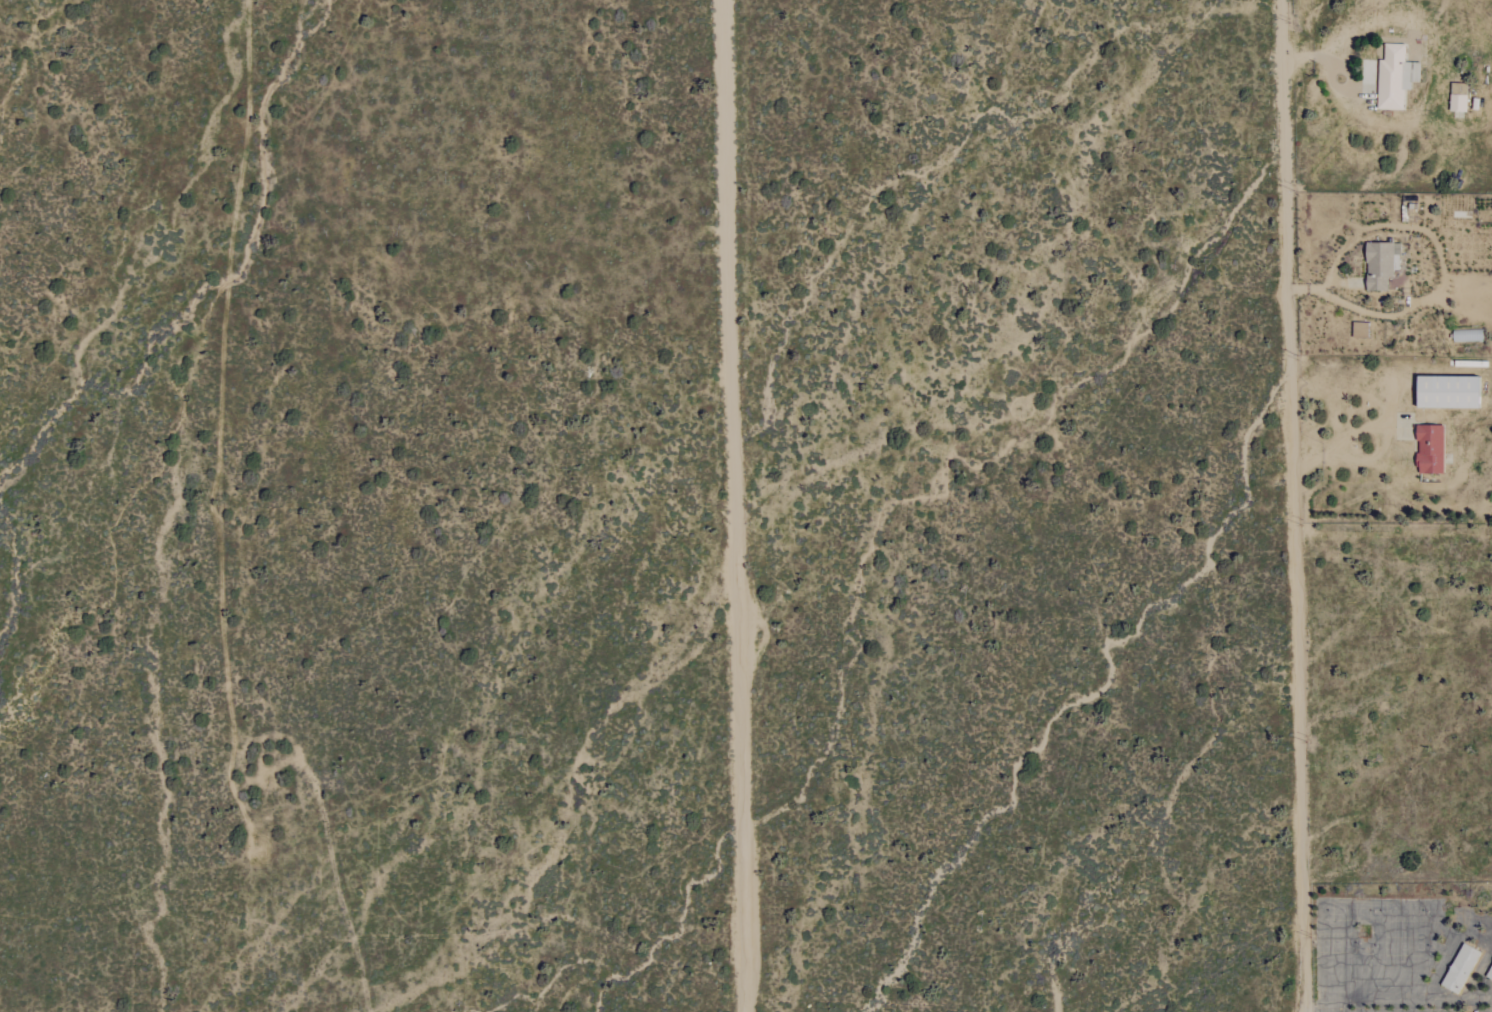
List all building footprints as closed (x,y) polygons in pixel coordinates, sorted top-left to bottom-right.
[(1419,63),(1404,63),(1404,45),(1383,44),(1383,60),(1377,60),(1376,109),(1402,110),(1402,90),(1409,91),(1410,83),(1418,83),(1419,63)] [(1365,242),(1365,290),(1386,291),(1387,273),(1399,273),(1399,243),(1365,242)] [(1476,376),(1415,375),(1415,407),(1476,408),(1476,376)] [(1443,425),(1416,425),(1415,473),(1442,473),(1443,425)] [(1468,942),(1443,984),(1461,994),(1485,952),(1468,942)] [(1491,982),(1491,962),(1484,977),(1491,982)]
